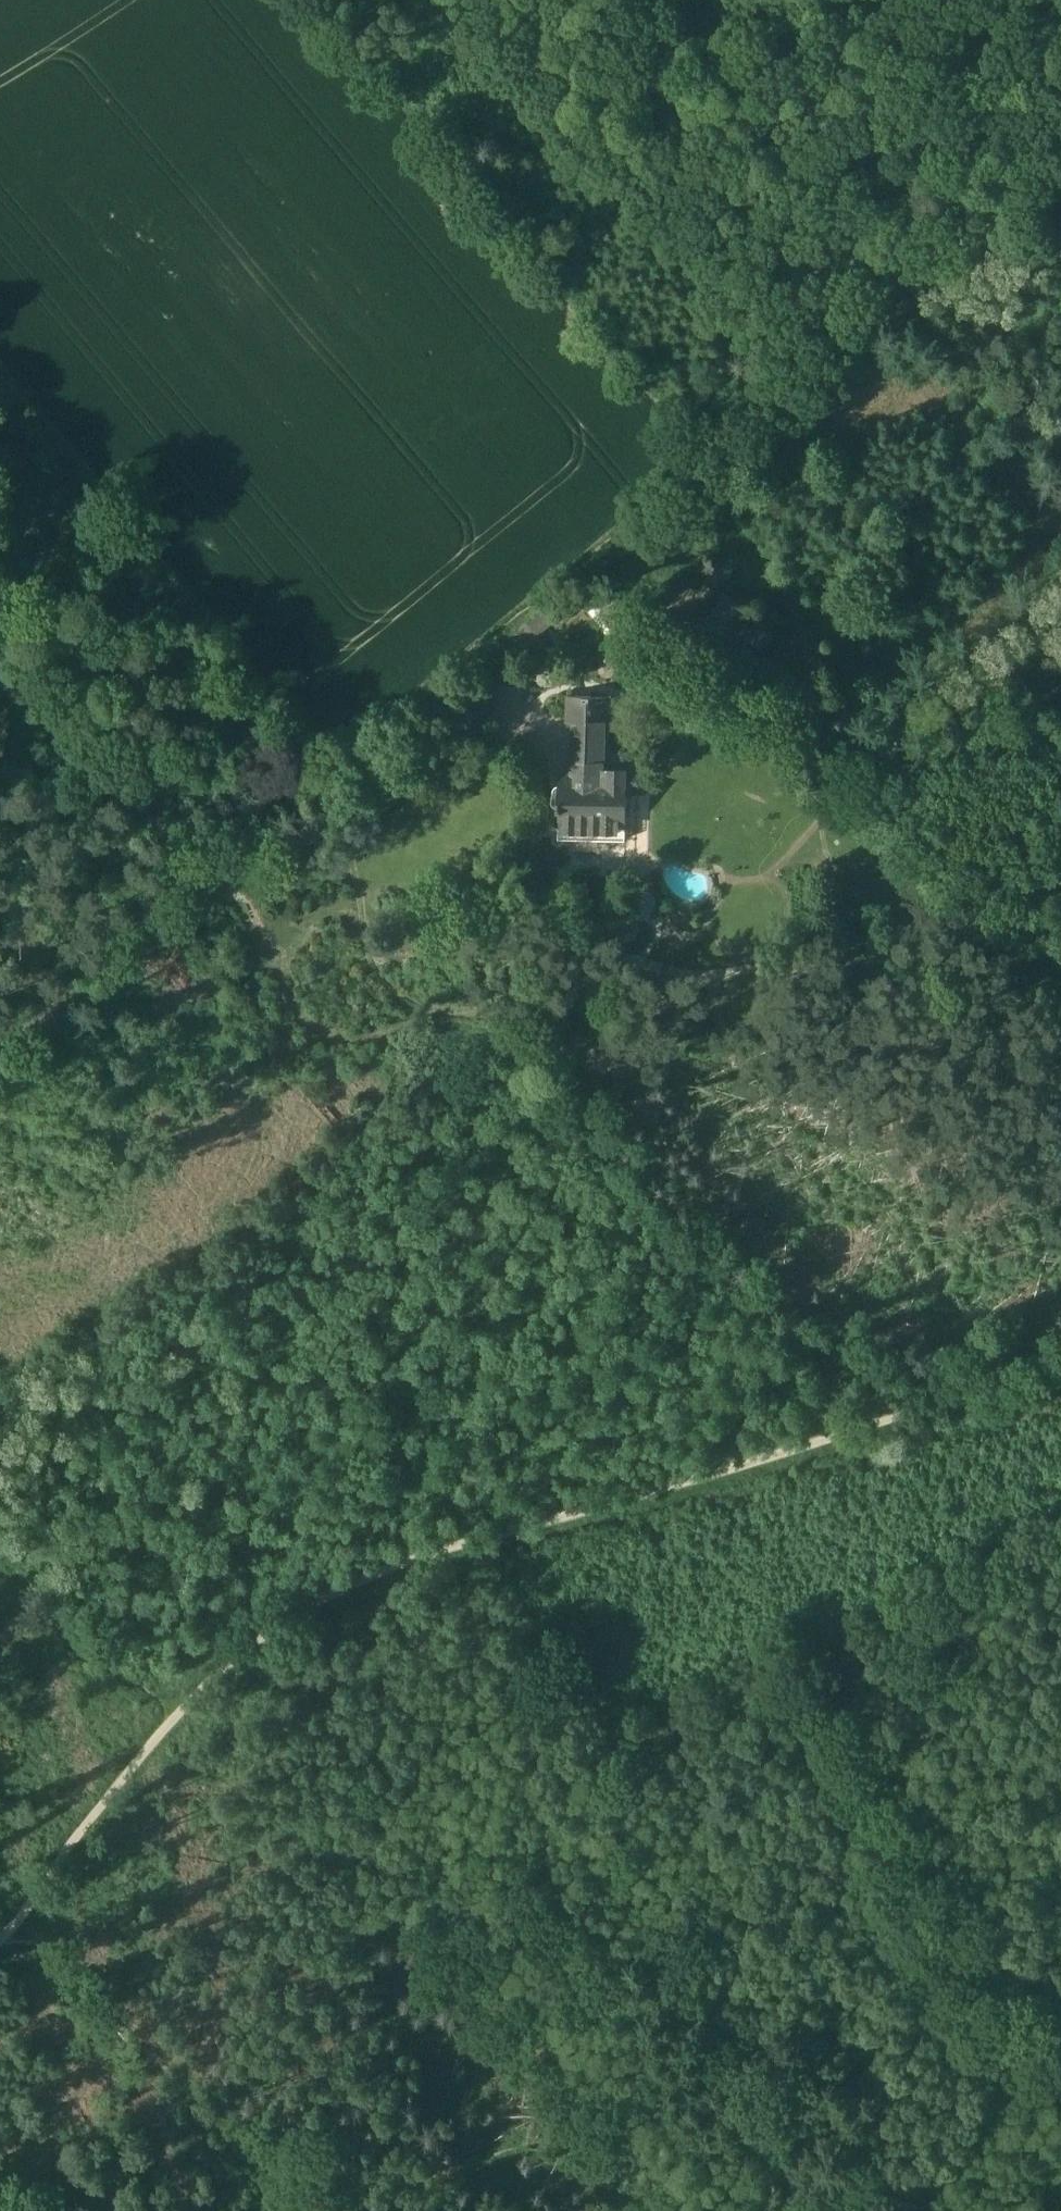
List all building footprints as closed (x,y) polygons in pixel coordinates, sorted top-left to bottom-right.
[(611,594),(590,610),(623,651),(643,635),(611,594)] [(593,694),(573,694),(572,720),(577,720),(577,758),(606,758),(607,696),(593,696),(593,694)] [(627,766),(606,765),(606,758),(577,758),(576,774),(561,773),(561,807),(561,821),(597,821),(604,821),(604,812),(626,812),(627,766)] [(627,773),(627,791),(649,791),(649,773),(627,773)] [(626,827),(626,812),(604,812),(604,821),(597,821),(597,827),(626,827)] [(654,828),(626,827),(625,860),(654,860),(654,828)]
